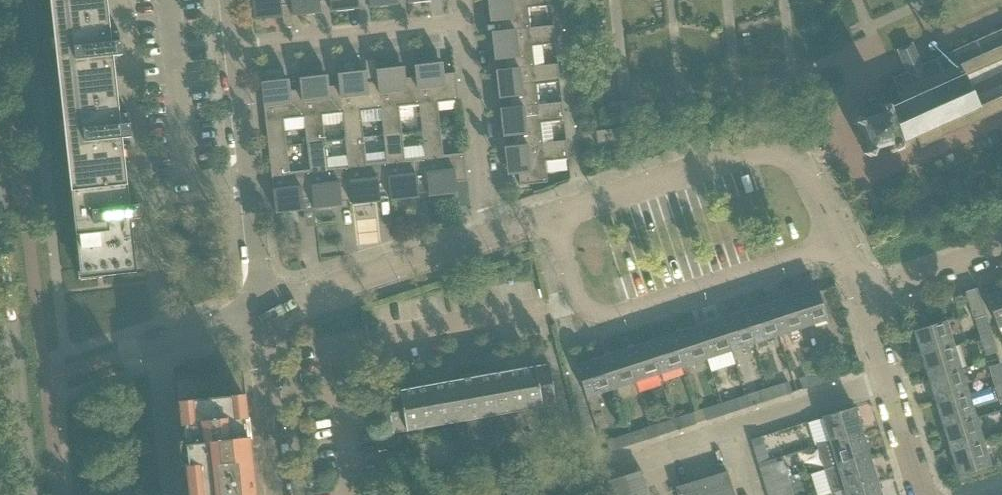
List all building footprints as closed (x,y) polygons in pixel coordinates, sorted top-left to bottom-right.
[(53,22),(109,16),(108,0),(51,0),(53,22)] [(254,20),(261,19),(275,18),(282,17),(282,13),(281,6),(282,6),(286,5),(292,5),(291,0),(252,0),(254,20)] [(292,5),(293,16),(300,15),(314,14),(321,13),(320,9),(319,2),(330,1),(330,0),(291,0),(292,5)] [(330,1),(331,12),(332,12),(338,11),(352,9),(359,9),(359,5),(358,0),(330,0),(330,1)] [(488,1),(490,15),(491,22),(495,21),(502,20),(503,31),(503,32),(530,29),(530,28),(529,20),(528,8),(551,6),(551,0),(488,0),(488,1)] [(109,16),(53,22),(62,103),(118,97),(114,56),(122,55),(121,42),(112,43),(111,32),(109,16)] [(503,31),(492,32),(493,39),(494,53),(495,60),(499,59),(506,59),(507,69),(507,70),(535,67),(535,66),(534,59),(532,46),(555,44),(554,26),(530,29),(503,32),(503,31)] [(855,125),(861,128),(868,147),(865,155),(868,156),(872,158),(875,151),(888,146),(891,154),(903,150),(900,144),(917,136),(922,147),(925,146),(925,145),(1001,110),(1001,97),(981,106),(967,75),(1001,59),(1001,30),(922,65),(921,62),(919,63),(920,66),(909,71),(908,68),(906,69),(907,72),(894,78),(900,92),(897,93),(902,103),(890,109),(888,105),(882,107),(884,114),(868,119),(865,120),(857,117),(855,125)] [(422,65),(415,66),(416,77),(419,105),(422,131),(440,129),(438,103),(459,100),(456,73),(444,74),(443,67),(443,63),(436,64),(422,65)] [(507,69),(496,71),(497,77),(498,91),(499,98),(503,98),(510,97),(511,108),(539,105),(537,90),(537,85),(560,82),(558,64),(535,67),(507,70),(507,69)] [(383,69),(377,70),(378,81),(381,109),(384,135),(402,133),(399,107),(419,105),(416,77),(407,78),(405,78),(405,71),(404,67),(397,68),(383,69)] [(345,74),(339,74),(340,85),(342,113),(345,139),(364,137),(361,111),(381,109),(378,81),(377,81),(368,82),(367,82),(366,75),(366,71),(359,72),(345,74)] [(306,78),(300,78),(301,90),(304,117),(307,144),(325,142),(322,115),(342,113),(340,85),(339,85),(334,86),(329,87),(328,80),(327,75),(320,76),(306,78)] [(268,82),(261,82),(268,148),(287,146),(284,119),(304,117),(301,90),(292,91),(290,91),(290,84),(289,80),(282,81),(268,82)] [(62,103),(71,185),(127,179),(123,139),(131,138),(129,113),(120,114),(118,97),(62,103)] [(511,108),(500,109),(501,116),(503,130),(503,137),(507,136),(514,135),(516,146),(516,147),(543,144),(543,143),(542,131),(541,123),(564,121),(562,103),(539,105),(511,108)] [(440,129),(422,131),(425,157),(429,192),(430,196),(436,196),(450,194),(457,193),(456,189),(456,182),(467,181),(464,153),(443,155),(440,129)] [(596,132),(597,135),(598,144),(623,141),(622,129),(596,132)] [(402,133),(384,135),(386,162),(390,189),(391,201),(398,200),(411,198),(418,197),(418,193),(423,193),(429,192),(425,157),(405,160),(402,133)] [(364,137),(345,139),(348,166),(352,200),(353,205),(359,204),(373,202),(380,201),(380,197),(379,190),(381,190),(389,189),(390,189),(386,162),(367,164),(364,137)] [(516,146),(504,147),(505,154),(507,168),(508,175),(512,175),(519,174),(520,186),(548,183),(545,161),(568,159),(566,141),(543,144),(516,147),(516,146)] [(325,142),(307,144),(310,170),(313,198),(315,209),(321,208),(335,206),(342,206),(341,202),(342,202),(352,201),(352,200),(348,166),(328,168),(325,142)] [(287,146),(268,148),(276,213),(282,213),(296,211),(303,210),(303,206),(302,199),(303,199),(313,198),(310,170),(290,172),(287,146)] [(127,179),(71,185),(81,279),(97,277),(103,277),(137,273),(131,220),(140,219),(139,204),(130,205),(129,195),(127,179)] [(817,288),(793,296),(803,327),(828,319),(817,288)] [(986,296),(998,328),(1001,326),(1001,290),(986,296)] [(793,296),(769,303),(779,335),(803,327),(793,296)] [(769,303),(744,311),(755,343),(779,335),(769,303)] [(744,311),(721,319),(731,351),(755,343),(744,311)] [(974,318),(980,337),(991,334),(985,315),(974,318)] [(721,319),(696,327),(707,358),(731,351),(721,319)] [(915,330),(922,355),(954,345),(946,320),(915,330)] [(696,327),(672,334),(683,366),(707,358),(696,327)] [(672,334),(648,342),(659,374),(683,366),(672,334)] [(991,334),(980,337),(986,355),(997,352),(991,334)] [(648,342),(625,350),(635,382),(659,374),(648,342)] [(922,355),(929,379),(961,369),(954,345),(922,355)] [(625,350),(600,358),(611,390),(635,382),(625,350)] [(611,390),(600,358),(576,366),(586,397),(611,390)] [(995,385),(1001,383),(1001,370),(1000,363),(989,366),(995,385)] [(465,420),(468,440),(515,432),(512,412),(555,404),(548,364),(473,377),(473,372),(459,375),(460,379),(384,392),(392,433),(465,420)] [(836,367),(818,373),(821,383),(840,377),(836,367)] [(929,379),(937,403),(969,393),(961,369),(929,379)] [(176,380),(187,488),(249,482),(249,481),(244,481),(242,462),(244,462),(243,448),(240,448),(237,419),(246,418),(246,416),(237,417),(235,397),(240,397),(240,394),(235,395),(233,376),(242,375),(241,373),(176,380)] [(821,383),(818,373),(799,379),(802,389),(821,383)] [(788,382),(769,388),(773,398),(791,392),(788,382)] [(773,398),(769,388),(751,394),(754,404),(773,398)] [(937,403),(944,427),(976,418),(969,393),(937,403)] [(740,397),(721,404),(724,414),(744,408),(740,397)] [(724,414),(721,404),(703,409),(707,420),(724,414)] [(822,416),(830,442),(862,432),(854,406),(822,416)] [(692,413),(673,419),(676,429),(696,423),(692,413)] [(944,427),(951,451),(983,442),(976,418),(944,427)] [(676,429),(673,419),(655,425),(658,435),(676,429)] [(644,428),(625,434),(628,445),(647,439),(644,428)] [(830,442),(837,465),(869,456),(862,432),(830,442)] [(628,445),(625,434),(607,440),(610,451),(628,445)] [(762,436),(751,439),(753,445),(758,464),(769,460),(764,442),(762,436)] [(983,442),(951,451),(958,473),(959,476),(969,473),(991,466),(987,453),(983,442)] [(834,493),(845,490),(877,480),(869,456),(837,465),(824,469),(832,494),(834,493)] [(764,482),(766,487),(788,480),(783,461),(771,465),(769,460),(758,464),(764,482)] [(649,494),(645,484),(646,484),(646,482),(645,483),(642,472),(642,471),(608,481),(608,483),(609,482),(612,493),(611,493),(612,494),(613,494),(650,494),(649,494)] [(678,494),(735,494),(727,471),(675,487),(678,494)] [(768,494),(793,494),(788,480),(766,487),(768,494)] [(834,493),(835,494),(881,494),(877,480),(868,482),(845,490),(834,493)] [(188,494),(245,494),(244,483),(249,483),(249,482),(187,488),(188,494)]
